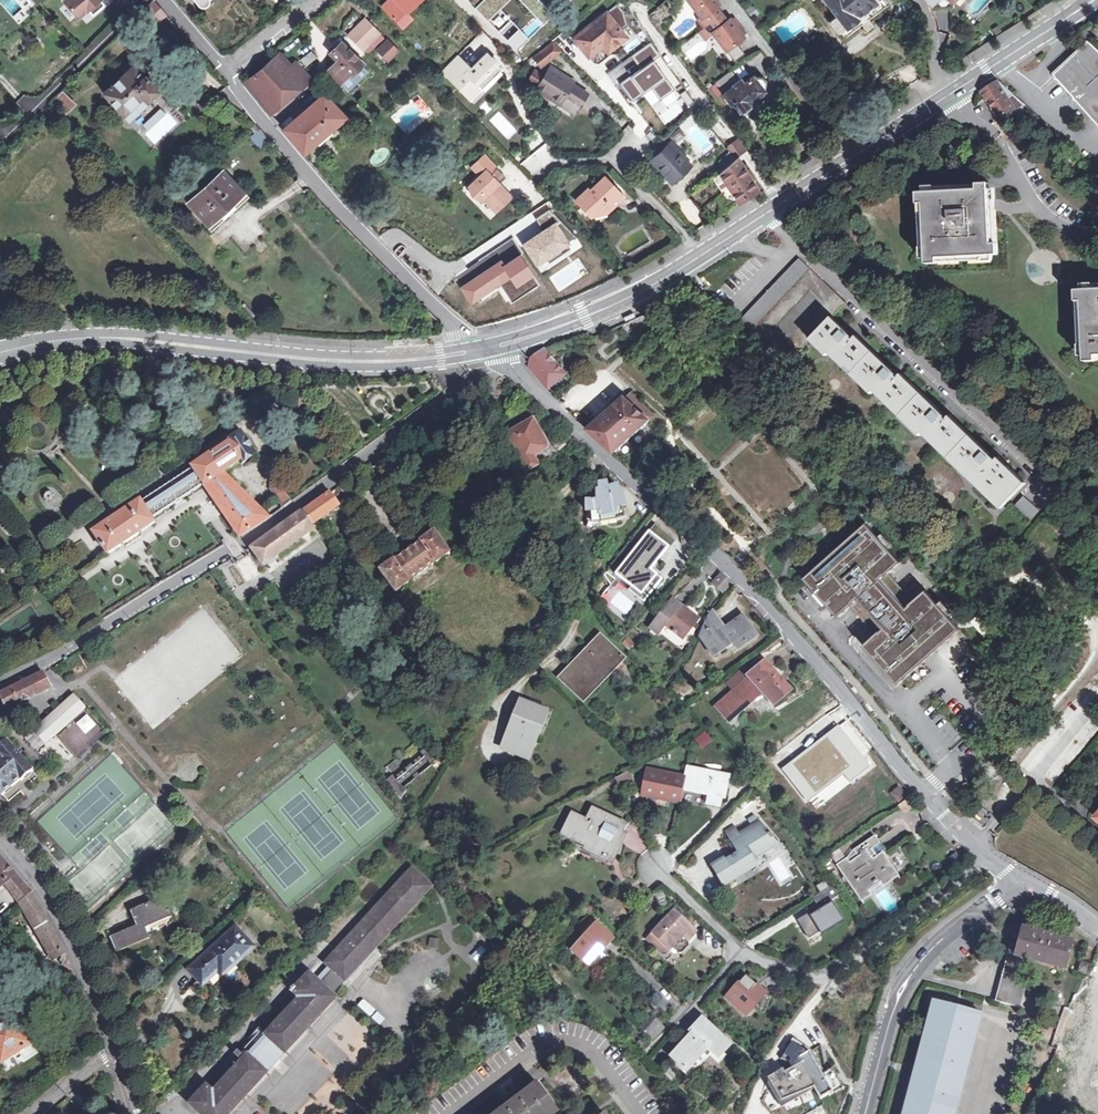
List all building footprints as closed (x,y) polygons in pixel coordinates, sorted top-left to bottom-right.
[(80,16),(90,8),(99,0),(66,0),(80,16)] [(90,8),(95,13),(107,3),(104,0),(99,0),(90,8)] [(139,14),(152,29),(167,14),(160,6),(155,0),(153,0),(139,14)] [(211,2),(213,0),(194,0),(202,9),(211,2)] [(384,7),(405,29),(415,19),(409,13),(422,0),(391,0),(384,7)] [(719,0),(690,0),(703,17),(701,19),(713,34),(715,32),(729,50),(747,36),(732,18),(729,20),(719,7),(722,5),(719,0)] [(839,14),(832,19),(842,32),(844,30),(849,35),(893,1),(892,0),(828,0),(839,14)] [(22,9),(13,16),(18,23),(28,16),(22,9)] [(615,47),(628,37),(608,12),(575,38),(589,57),(610,40),(615,47)] [(368,21),(352,37),(365,51),(382,36),(368,21)] [(512,40),(523,39),(522,32),(511,33),(512,40)] [(374,49),(388,62),(399,50),(386,37),(374,49)] [(554,43),(535,57),(542,66),(562,51),(554,43)] [(340,85),(350,77),(351,78),(364,66),(344,44),(330,55),(337,62),(327,71),(340,85)] [(1092,44),(1062,71),(1054,79),(1091,119),(1097,127),(1097,49),(1092,44)] [(647,45),(633,53),(641,67),(619,81),(631,100),(650,89),(657,100),(674,89),(647,45)] [(596,61),(605,54),(601,48),(592,55),(596,61)] [(297,59),(291,64),(280,50),(245,78),(272,111),(313,78),(297,59)] [(299,59),(304,66),(316,57),(311,51),(299,59)] [(459,55),(443,69),(466,94),(477,84),(482,89),(503,70),(499,64),(488,53),(471,68),(459,55)] [(148,100),(158,90),(146,76),(144,77),(132,65),(130,64),(129,63),(127,64),(122,68),(122,69),(123,71),(125,72),(103,92),(123,114),(143,96),(147,100),(148,100)] [(562,78),(564,75),(554,68),(546,77),(538,71),(531,80),(540,87),(537,90),(560,107),(574,87),(562,78)] [(736,101),(742,109),(744,108),(745,109),(752,104),(751,103),(754,101),(752,100),(766,89),(766,88),(768,86),(768,80),(763,75),(758,73),(756,75),(754,73),(745,79),(743,80),(735,70),(720,82),(734,103),(736,101)] [(576,84),(564,75),(562,78),(574,87),(576,84)] [(1017,109),(999,80),(983,90),(1001,119),(1017,109)] [(999,80),(1017,109),(1025,104),(1022,101),(999,80)] [(477,84),(466,94),(470,99),(482,89),(477,84)] [(331,96),(322,85),(318,88),(325,95),(283,132),(304,156),(346,119),(328,99),(331,96)] [(589,98),(574,87),(560,107),(575,117),(589,98)] [(51,100),(65,115),(77,104),(62,89),(51,100)] [(687,106),(692,102),(685,90),(679,93),(687,106)] [(246,123),(250,127),(255,122),(251,118),(246,123)] [(255,122),(250,127),(265,141),(269,138),(255,122)] [(676,130),(671,136),(677,142),(682,136),(676,130)] [(739,138),(732,143),(741,154),(748,149),(739,138)] [(684,156),(687,153),(682,147),(678,151),(671,143),(653,161),(673,181),(691,164),(684,156)] [(732,143),(728,146),(732,151),(738,158),(738,157),(741,154),(732,143)] [(738,158),(732,151),(723,159),(728,166),(722,171),(732,186),(742,202),(761,189),(756,182),(759,180),(748,164),(744,166),(738,157),(738,158)] [(493,171),(480,157),(473,164),(482,173),(476,178),(464,190),(468,199),(477,203),(479,201),(492,214),(508,199),(495,186),(487,177),(493,171)] [(482,173),(473,164),(468,169),(476,178),(482,173)] [(237,188),(221,171),(190,202),(204,217),(209,223),(242,193),(237,188)] [(502,180),(493,171),(487,177),(495,186),(502,180)] [(722,171),(716,176),(725,190),(732,186),(722,171)] [(591,214),(607,211),(624,196),(605,175),(589,189),(585,189),(575,197),(591,214)] [(761,189),(764,187),(759,180),(756,182),(761,189)] [(925,192),(927,258),(993,255),(992,207),(991,188),(958,190),(925,192)] [(838,358),(839,356),(851,344),(886,379),(875,391),(881,397),(883,395),(923,434),(924,433),(930,439),(941,427),(980,465),(969,477),(976,483),(980,478),(1002,499),(1021,480),(1014,473),(1016,471),(1000,456),(998,459),(988,450),(986,453),(958,425),(960,423),(951,415),(949,417),(903,373),(900,376),(890,366),(888,369),(864,345),(866,343),(858,335),(855,337),(844,327),(834,316),(846,302),(799,257),(778,280),(737,323),(755,340),(784,368),(814,337),(830,353),(831,352),(838,358)] [(1085,355),(1097,355),(1097,288),(1082,289),(1085,355)] [(645,307),(649,314),(659,309),(655,301),(645,307)] [(632,314),(623,319),(625,322),(634,317),(632,314)] [(888,369),(890,366),(866,343),(864,345),(888,369)] [(851,344),(839,356),(875,391),(886,379),(851,344)] [(537,357),(529,364),(527,369),(530,373),(546,389),(566,372),(546,348),(536,356),(537,357)] [(623,398),(588,430),(613,453),(655,416),(631,393),(625,399),(623,398)] [(519,423),(518,423),(517,423),(516,423),(516,424),(511,426),(512,427),(513,429),(505,433),(528,472),(539,466),(539,467),(557,458),(556,455),(556,454),(555,453),(553,453),(551,449),(551,447),(551,445),(549,444),(548,444),(535,422),(535,419),(535,417),(534,416),(532,415),(531,414),(529,415),(528,417),(528,420),(520,424),(519,423)] [(986,453),(988,450),(974,437),(960,423),(958,425),(986,453)] [(941,427),(930,439),(969,477),(980,465),(941,427)] [(223,473),(240,462),(241,463),(257,453),(243,433),(228,444),(212,455),(211,454),(193,466),(193,467),(142,500),(141,501),(94,532),(108,554),(155,522),(153,518),(205,484),(221,507),(241,536),(270,519),(223,473)] [(277,480),(270,484),(272,491),(286,508),(293,502),(277,480)] [(338,498),(352,494),(348,482),(335,486),(338,498)] [(608,487),(607,486),(607,485),(606,485),(605,484),(604,484),(603,484),(602,484),(601,485),(600,486),(600,487),(599,487),(599,488),(599,489),(600,490),(597,490),(598,501),(586,502),(587,513),(591,513),(592,523),(603,522),(619,519),(625,517),(622,507),(627,506),(624,496),(620,497),(618,486),(608,488),(608,487)] [(54,489),(40,495),(46,512),(60,507),(54,489)] [(331,493),(321,500),(330,512),(340,505),(331,493)] [(1023,495),(1014,506),(1030,521),(1040,510),(1023,495)] [(321,500),(306,511),(315,523),(330,512),(321,500)] [(306,511),(302,514),(311,526),(315,523),(306,511)] [(311,526),(302,514),(274,533),(252,547),(265,563),(313,528),(311,526)] [(863,525),(801,581),(836,620),(848,609),(864,625),(852,636),(897,687),(959,630),(936,605),(931,609),(921,598),(926,593),(914,580),(901,591),(886,574),(899,563),(886,550),(881,554),(871,543),(876,538),(863,525)] [(411,582),(410,580),(436,562),(438,564),(451,554),(435,531),(421,541),(422,542),(396,561),(395,560),(381,569),(396,592),(411,582)] [(644,597),(647,599),(662,579),(659,576),(650,569),(669,548),(650,531),(615,574),(644,597)] [(886,550),(876,538),(871,543),(881,554),(886,550)] [(239,585),(259,574),(249,555),(228,566),(239,585)] [(721,574),(712,584),(724,595),(733,584),(721,574)] [(593,593),(595,595),(594,597),(598,600),(604,592),(600,589),(595,591),(593,593)] [(936,605),(926,593),(921,598),(931,609),(936,605)] [(662,626),(663,624),(679,640),(689,629),(696,622),(673,600),(654,619),(662,626)] [(708,616),(698,637),(714,657),(729,647),(733,644),(737,650),(757,637),(743,616),(723,630),(710,612),(709,614),(708,616)] [(970,622),(982,634),(988,629),(976,616),(970,622)] [(610,673),(624,658),(600,635),(566,670),(563,668),(556,675),(583,702),(610,673)] [(752,682),(718,710),(729,723),(742,712),(763,694),(773,707),(791,691),(765,662),(747,677),(752,682)] [(51,687),(43,672),(0,693),(8,708),(51,687)] [(86,708),(74,694),(34,728),(46,743),(86,708)] [(528,759),(532,748),(546,714),(539,711),(520,703),(502,748),(528,759)] [(85,712),(59,737),(78,757),(104,732),(85,712)] [(22,781),(33,771),(6,740),(0,745),(0,792),(1,794),(20,779),(22,781)] [(424,758),(409,769),(414,776),(429,765),(424,758)] [(665,775),(664,779),(646,775),(641,795),(680,803),(683,789),(709,795),(707,804),(720,807),(722,798),(725,798),(729,777),(726,776),(722,776),(687,769),(685,779),(665,775)] [(384,780),(398,798),(406,792),(392,774),(384,780)] [(630,775),(623,778),(628,786),(634,783),(630,775)] [(628,786),(623,778),(616,781),(621,790),(628,787),(628,786)] [(581,845),(610,860),(617,846),(623,833),(626,825),(591,808),(585,821),(570,813),(560,835),(581,845)] [(738,835),(730,840),(738,853),(725,861),(724,859),(711,866),(724,887),(758,866),(753,859),(778,844),(759,823),(738,835)] [(726,833),(730,840),(738,835),(734,828),(726,833)] [(870,898),(864,889),(876,881),(882,890),(899,879),(881,853),(885,850),(875,835),(854,850),(860,859),(851,864),(848,861),(845,863),(840,855),(833,859),(862,903),(870,898)] [(16,873),(0,856),(0,886),(16,873)] [(289,1010),(308,1027),(336,997),(332,994),(432,886),(412,869),(325,962),(329,966),(316,980),(309,974),(295,989),(293,988),(291,990),(299,998),(289,1010)] [(60,953),(60,952),(62,951),(61,946),(36,898),(33,893),(32,891),(27,885),(15,894),(52,958),(60,953)] [(809,913),(797,920),(809,939),(820,932),(821,935),(844,921),(831,901),(841,895),(833,886),(815,897),(820,906),(818,908),(820,910),(811,916),(809,913)] [(669,906),(664,891),(655,894),(660,909),(669,906)] [(138,926),(110,937),(116,953),(149,939),(144,929),(172,918),(163,897),(131,911),(138,926)] [(691,928),(674,911),(646,940),(660,953),(667,953),(671,948),(677,954),(681,954),(688,947),(688,943),(687,942),(682,937),(691,928)] [(580,935),(584,938),(595,925),(592,922),(580,935)] [(595,925),(584,938),(572,951),(589,966),(599,955),(601,951),(612,939),(596,925),(595,925)] [(197,980),(198,981),(207,973),(211,978),(215,982),(254,948),(236,928),(218,944),(217,943),(214,945),(215,946),(188,970),(197,980)] [(691,928),(682,937),(687,942),(696,932),(691,928)] [(1013,936),(998,991),(996,1000),(1020,1007),(1029,976),(1021,974),(1025,958),(1066,968),(1074,942),(1022,928),(1019,937),(1013,936)] [(1092,965),(1082,961),(1078,972),(1087,976),(1092,965)] [(207,973),(198,981),(202,985),(211,978),(207,973)] [(764,995),(745,978),(727,998),(746,1015),(764,995)] [(360,999),(356,1007),(371,1016),(375,1008),(360,999)] [(976,1037),(979,1038),(985,1016),(982,1015),(982,1013),(935,1000),(904,1113),(955,1113),(976,1037)] [(1075,1004),(1073,1009),(1068,1022),(1057,1046),(1064,1051),(1090,1017),(1090,1012),(1084,1006),(1079,1008),(1075,1004)] [(286,1052),(308,1027),(289,1010),(266,1034),(270,1038),(286,1052)] [(15,1053),(31,1043),(25,1034),(24,1032),(18,1023),(17,1021),(12,1012),(0,1020),(0,1061),(0,1062),(15,1053)] [(663,1028),(650,1017),(639,1028),(652,1040),(663,1028)] [(686,1072),(708,1049),(718,1059),(731,1046),(701,1019),(689,1032),(691,1035),(670,1058),(676,1062),(686,1072)] [(262,1030),(243,1050),(247,1055),(252,1058),(270,1038),(266,1034),(262,1030)] [(813,1087),(819,1098),(830,1092),(832,1094),(842,1088),(832,1068),(822,1074),(819,1068),(815,1071),(811,1066),(805,1069),(802,1064),(805,1063),(803,1052),(791,1044),(781,1060),(790,1065),(793,1070),(786,1074),(783,1070),(768,1079),(781,1102),(813,1087)] [(247,1055),(225,1080),(244,1098),(267,1073),(252,1058),(247,1055)] [(201,1113),(229,1113),(244,1098),(225,1080),(213,1092),(206,1085),(190,1103),(201,1113)] [(539,1083),(498,1113),(554,1113),(559,1110),(539,1083)] [(763,1095),(768,1112),(778,1108),(772,1092),(763,1095)]
